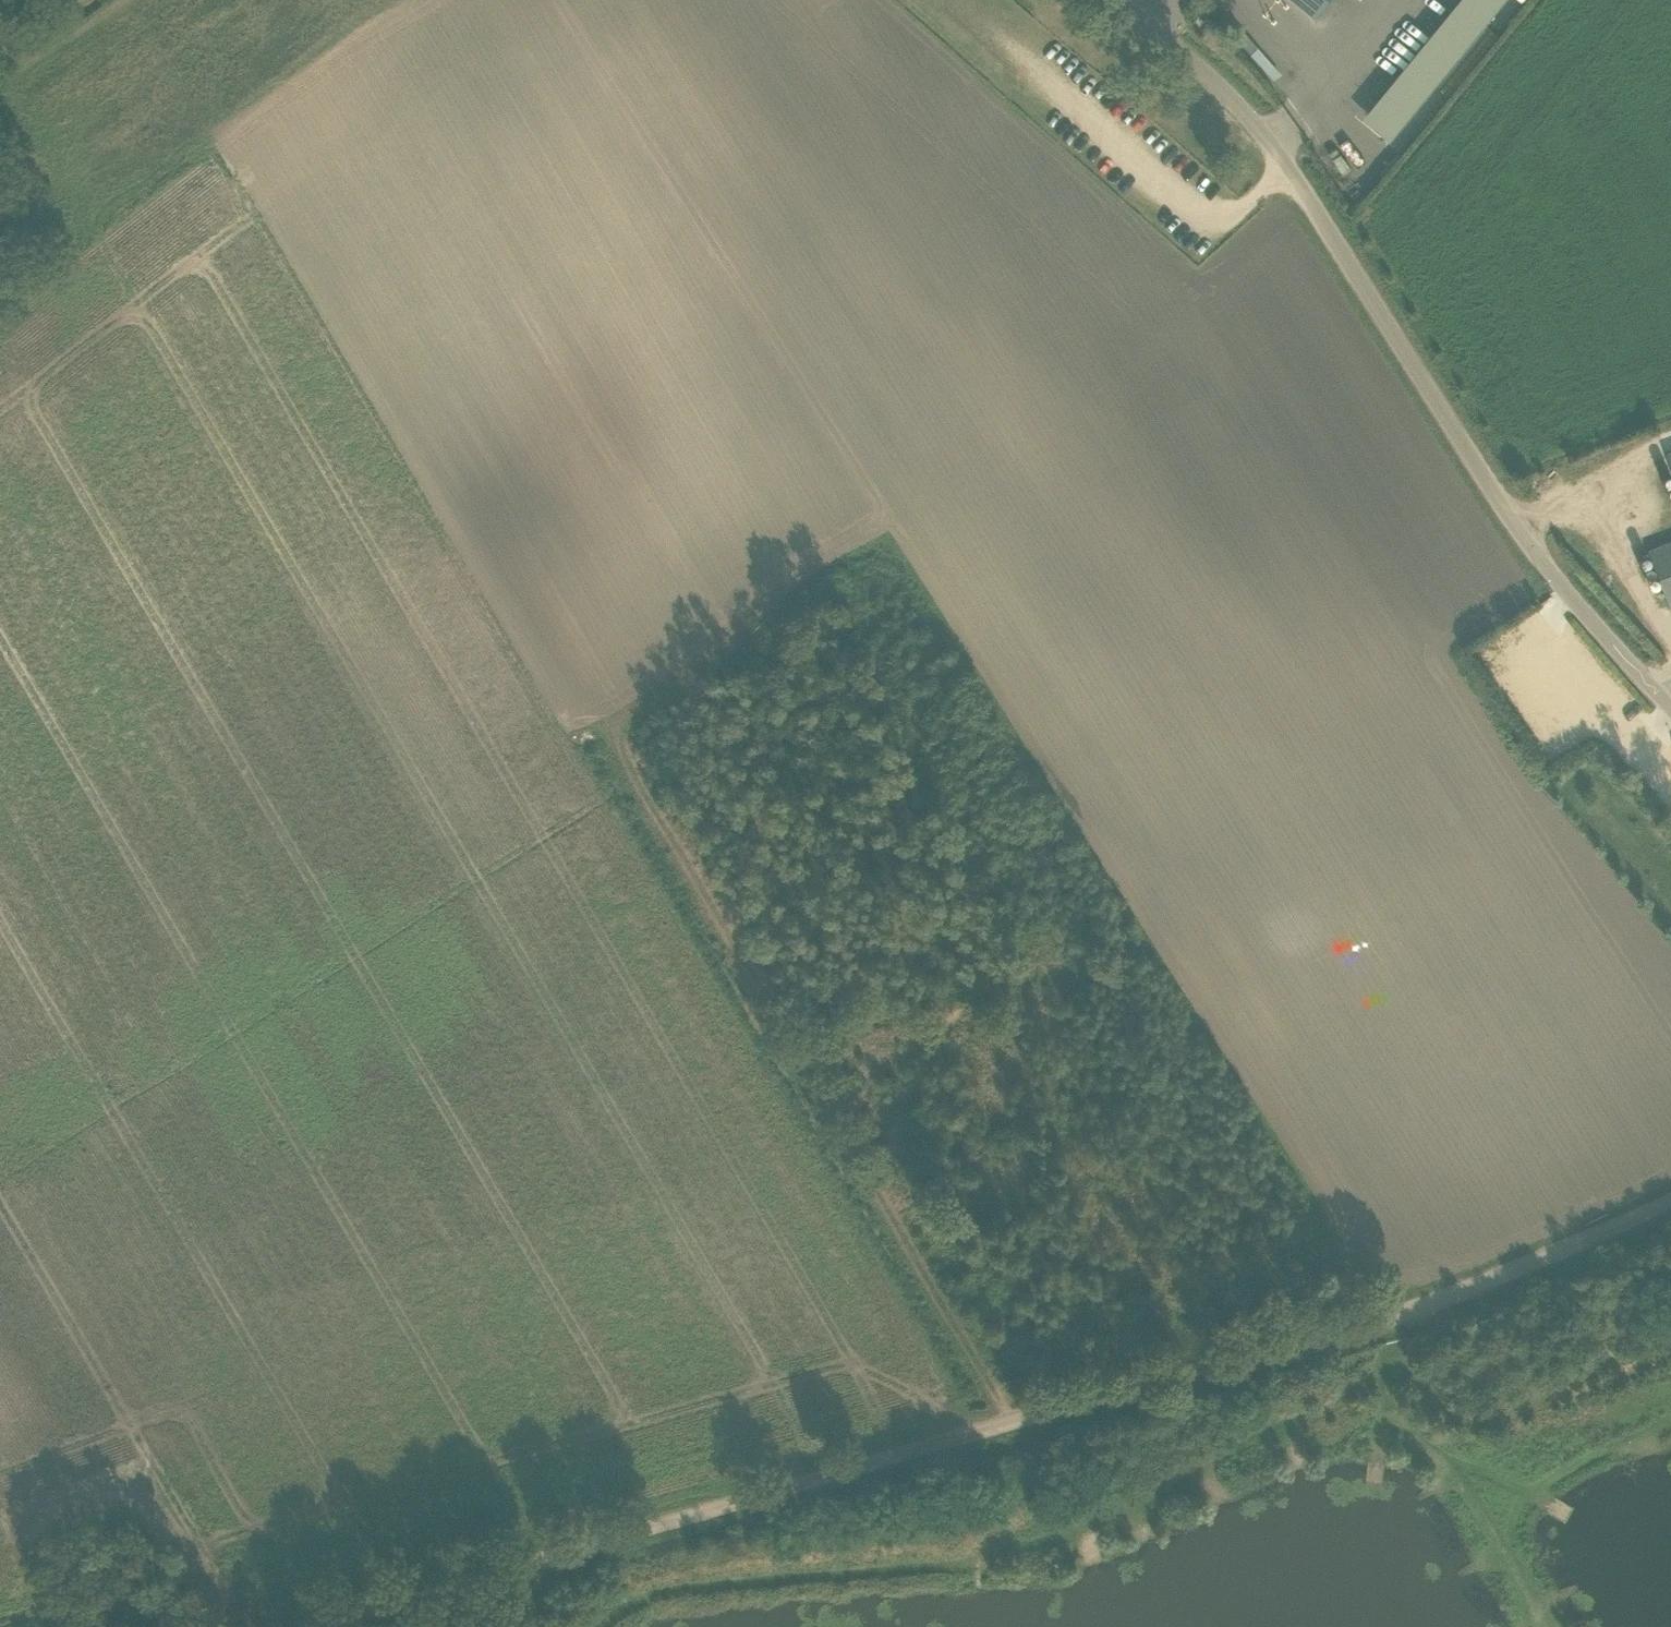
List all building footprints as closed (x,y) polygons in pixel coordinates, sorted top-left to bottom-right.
[(1393,144),(1469,45),(1482,55),(1497,36),(1490,30),(1513,0),(1460,0),(1365,123),(1393,144)] [(1648,552),(1669,608),(1670,607),(1670,544),(1648,552)]
